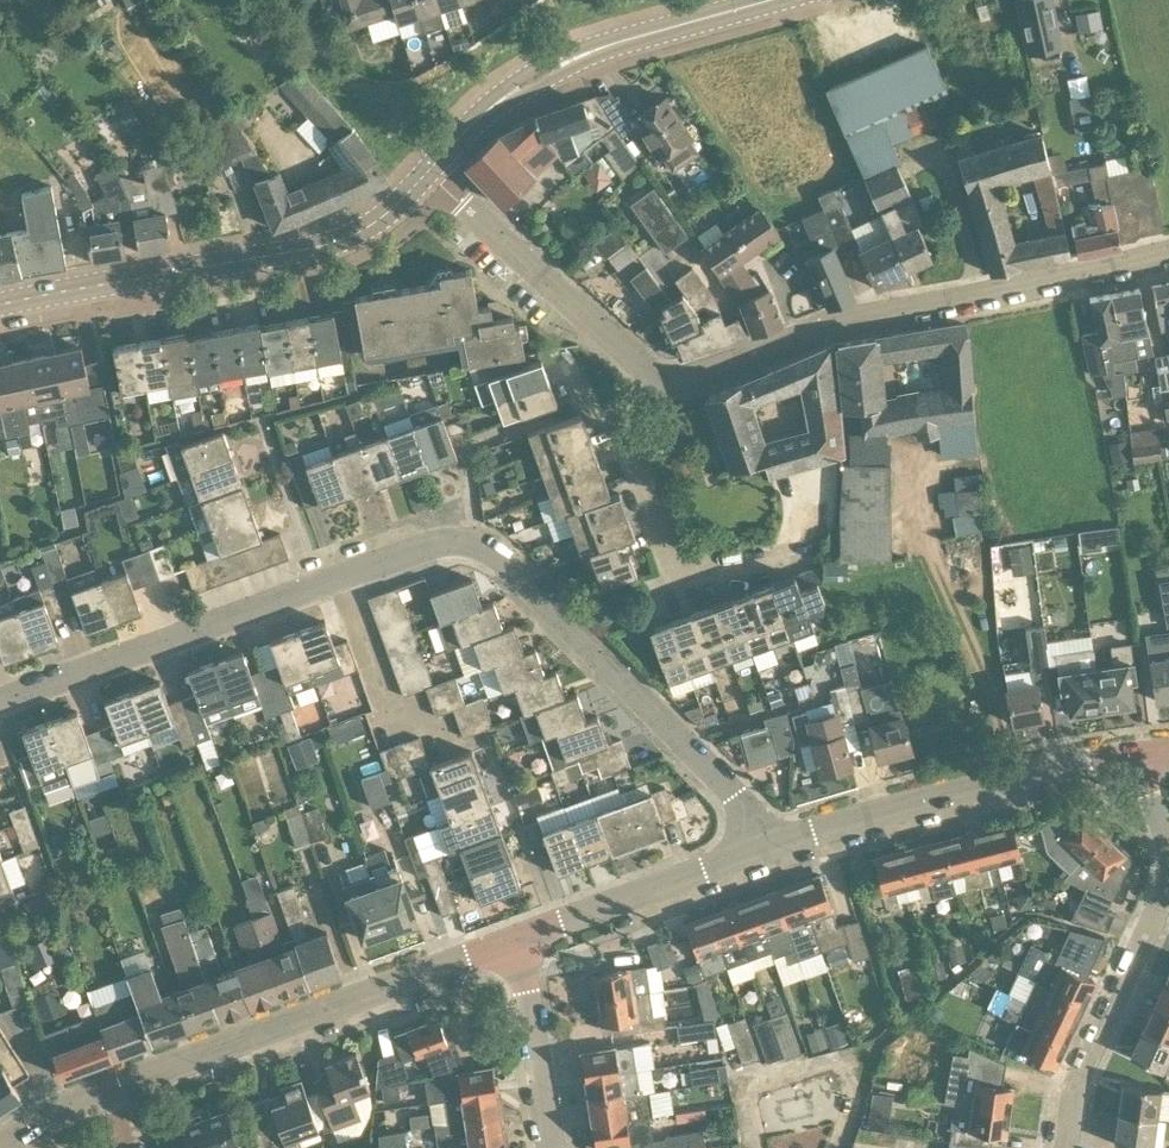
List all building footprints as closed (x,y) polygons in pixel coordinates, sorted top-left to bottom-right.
[(144,0),(122,0),(128,9),(144,0)] [(359,0),(321,0),(324,11),(334,8),(342,32),(359,0)] [(394,16),(395,15),(390,0),(359,0),(342,32),(393,15),(394,16)] [(414,0),(390,0),(395,15),(394,16),(396,24),(413,19),(415,26),(421,24),(414,0)] [(441,10),(438,0),(414,0),(421,24),(424,32),(446,25),(441,10)] [(460,0),(438,0),(441,10),(454,6),(457,12),(464,10),(460,0)] [(472,0),(460,0),(464,10),(468,9),(466,2),(472,0)] [(1059,49),(1049,0),(1019,0),(1031,55),(1059,49)] [(1078,34),(1102,29),(1098,11),(1075,15),(1078,34)] [(194,38),(187,27),(181,32),(188,43),(194,38)] [(464,36),(452,40),(455,49),(467,46),(464,36)] [(889,237),(907,274),(908,274),(906,271),(933,259),(918,228),(924,225),(912,201),(913,200),(897,165),(901,163),(893,146),(918,135),(918,133),(936,127),(932,105),(950,99),(950,95),(928,47),(825,91),(837,119),(863,176),(879,215),(880,214),(890,236),(889,237)] [(278,173),(295,221),(384,182),(373,162),(341,118),(322,97),(321,98),(297,72),(279,87),(330,144),(327,146),(342,168),(286,191),(279,173),(278,173)] [(1075,132),(1105,126),(1098,94),(1069,99),(1075,132)] [(614,126),(603,106),(602,106),(596,96),(595,97),(534,118),(539,135),(558,154),(564,165),(578,155),(571,133),(590,127),(589,125),(594,123),(601,137),(614,126)] [(603,106),(614,126),(623,138),(638,128),(659,160),(662,157),(672,172),(699,154),(690,139),(691,138),(664,99),(633,120),(617,96),(603,106)] [(124,134),(139,124),(124,103),(110,112),(124,134)] [(228,113),(240,131),(252,123),(240,105),(228,113)] [(271,176),(240,131),(228,113),(210,120),(210,119),(195,125),(217,172),(232,166),(231,163),(242,159),(269,221),(272,231),(295,221),(278,173),(271,176)] [(536,175),(558,154),(539,135),(534,118),(530,119),(501,135),(467,167),(503,206),(536,175)] [(622,139),(623,138),(614,126),(601,137),(604,142),(610,150),(604,154),(621,181),(639,163),(622,139)] [(1058,177),(1053,156),(1047,157),(1042,134),(1013,142),(1011,134),(995,139),(997,146),(959,156),(991,274),(1019,267),(1071,257),(1067,231),(1064,231),(1055,187),(1060,186),(1058,177)] [(1119,237),(1104,163),(1067,171),(1064,154),(1053,156),(1058,177),(1060,186),(1090,179),(1095,203),(1081,206),(1083,219),(1070,222),(1076,255),(1121,246),(1119,237)] [(1104,163),(1119,237),(1164,228),(1155,182),(1153,183),(1150,167),(1128,171),(1126,159),(1104,163)] [(131,219),(120,176),(111,165),(95,173),(107,195),(89,203),(84,191),(74,196),(83,216),(90,263),(124,257),(117,221),(131,219)] [(120,176),(131,219),(138,254),(171,248),(165,215),(176,213),(162,166),(141,170),(143,181),(120,176)] [(65,266),(50,188),(21,196),(27,231),(11,234),(10,230),(0,234),(0,279),(65,266)] [(665,253),(687,238),(653,189),(630,205),(665,253)] [(824,209),(829,221),(845,215),(834,189),(818,195),(824,209)] [(731,229),(748,255),(778,235),(760,209),(731,229)] [(835,255),(841,253),(829,221),(824,209),(802,218),(817,254),(808,258),(829,308),(853,298),(835,255)] [(858,246),(845,215),(829,221),(841,253),(858,246)] [(626,243),(616,228),(593,245),(604,260),(608,256),(626,243)] [(702,249),(719,275),(748,255),(731,229),(702,249)] [(904,275),(907,274),(889,237),(856,252),(875,289),(890,282),(890,283),(905,276),(904,275)] [(674,343),(679,360),(733,342),(723,323),(716,300),(692,268),(674,281),(682,292),(696,310),(704,308),(707,316),(699,318),(703,330),(701,331),(674,343)] [(463,337),(468,364),(485,361),(519,355),(524,354),(519,325),(513,326),(510,310),(507,307),(502,308),(502,304),(477,309),(470,270),(439,276),(440,283),(354,299),(354,301),(342,304),(343,312),(349,344),(357,386),(387,380),(384,363),(373,365),(371,353),(463,337)] [(696,310),(682,292),(671,299),(651,274),(636,286),(658,315),(666,337),(667,337),(668,343),(673,341),(674,343),(701,331),(703,330),(699,318),(696,310)] [(1153,287),(1157,317),(1160,331),(1168,329),(1168,283),(1153,287)] [(1111,339),(1114,361),(1135,358),(1138,357),(1134,336),(1148,333),(1140,289),(1113,294),(1120,337),(1111,339)] [(769,291),(763,293),(740,302),(753,336),(782,325),(769,291)] [(1089,375),(1114,370),(1114,361),(1111,339),(1120,337),(1113,294),(1090,299),(1098,332),(1081,335),(1089,375)] [(306,319),(315,365),(341,361),(339,346),(349,344),(343,312),(333,314),(306,319)] [(291,370),(315,365),(306,319),(283,323),(291,370)] [(269,373),(291,370),(283,323),(261,327),(260,325),(258,325),(266,371),(267,375),(269,374),(269,373)] [(943,354),(946,388),(973,385),(969,336),(968,336),(965,324),(880,338),(882,362),(943,354)] [(241,375),(266,371),(258,325),(233,330),(241,375)] [(218,380),(241,375),(233,330),(209,334),(220,391),(221,391),(218,380)] [(195,396),(220,391),(209,334),(185,339),(193,381),(195,395),(195,396)] [(185,339),(184,335),(160,339),(168,386),(170,385),(172,399),(195,395),(193,381),(185,339)] [(832,347),(839,412),(861,410),(863,432),(886,433),(882,362),(880,338),(832,347)] [(144,390),(168,386),(160,339),(136,344),(144,390)] [(120,394),(144,390),(136,344),(111,348),(120,394)] [(53,353),(70,438),(72,449),(85,446),(77,413),(89,410),(85,392),(89,391),(88,389),(102,386),(98,363),(84,366),(80,347),(53,353)] [(832,347),(742,383),(751,406),(800,390),(807,429),(764,440),(778,475),(845,457),(839,412),(832,347)] [(58,441),(70,438),(53,353),(27,358),(40,422),(54,420),(58,441)] [(1168,399),(1168,353),(1154,357),(1154,358),(1157,373),(1162,400),(1168,399)] [(541,361),(523,367),(519,355),(485,361),(491,378),(475,384),(476,385),(483,405),(496,401),(548,381),(541,361)] [(407,361),(409,373),(437,368),(434,356),(407,361)] [(26,423),(40,422),(27,358),(1,364),(16,435),(28,433),(26,423)] [(1157,373),(1154,358),(1147,360),(1150,375),(1157,373)] [(16,435),(1,364),(0,364),(0,418),(5,438),(16,435)] [(353,374),(344,376),(347,393),(356,391),(353,374)] [(548,381),(496,401),(503,421),(556,403),(548,381)] [(705,400),(730,474),(764,462),(769,478),(778,475),(764,440),(751,406),(742,383),(705,400)] [(886,433),(915,430),(917,439),(939,436),(941,459),(977,455),(971,391),(973,391),(973,385),(946,388),(898,392),(899,396),(885,397),(886,433)] [(384,391),(390,406),(404,401),(399,386),(384,391)] [(377,411),(390,406),(384,391),(371,396),(377,411)] [(298,395),(288,397),(290,408),(300,406),(298,395)] [(363,416),(377,411),(371,396),(357,401),(363,416)] [(1162,400),(1159,401),(1164,425),(1168,423),(1168,399),(1162,400)] [(351,420),(363,416),(357,401),(345,405),(351,420)] [(438,406),(442,419),(451,416),(447,403),(438,406)] [(413,427),(428,468),(456,458),(448,435),(444,424),(442,419),(438,406),(437,405),(409,415),(413,427)] [(194,432),(204,430),(202,419),(200,410),(190,412),(194,432)] [(458,419),(456,414),(451,416),(442,419),(444,424),(458,419)] [(535,455),(588,436),(580,414),(527,434),(535,455)] [(458,419),(444,424),(448,435),(465,429),(461,418),(458,419)] [(177,420),(166,422),(169,438),(180,436),(177,420)] [(401,478),(428,468),(413,427),(386,436),(401,478)] [(1133,463),(1162,459),(1157,428),(1128,432),(1133,463)] [(191,474),(231,460),(221,432),(181,446),(180,441),(166,446),(172,463),(185,458),(191,474)] [(359,446),(361,445),(355,432),(344,436),(349,450),(332,456),(347,497),(374,488),(359,446)] [(29,434),(18,436),(21,449),(32,447),(29,434)] [(374,488),(401,478),(386,436),(361,445),(359,446),(374,488)] [(542,475),(596,456),(588,436),(535,455),(542,475)] [(7,440),(10,454),(21,452),(18,438),(7,440)] [(294,440),(284,443),(288,456),(299,453),(294,440)] [(1131,460),(1128,440),(1108,443),(1111,463),(1131,460)] [(1161,448),(1162,456),(1168,455),(1168,447),(1161,448)] [(121,472),(138,466),(134,453),(117,457),(121,472)] [(347,497),(332,456),(307,465),(303,453),(286,459),(304,508),(319,503),(320,507),(347,497)] [(550,496),(603,477),(596,456),(542,475),(550,496)] [(231,460),(191,474),(178,479),(183,492),(196,487),(201,501),(241,487),(231,460)] [(557,516),(567,513),(610,497),(603,477),(550,496),(557,516)] [(1127,479),(1128,490),(1139,488),(1137,478),(1127,479)] [(495,492),(491,480),(481,483),(486,495),(495,492)] [(196,533),(250,514),(241,487),(201,501),(186,507),(196,533)] [(982,513),(979,488),(956,491),(955,488),(941,490),(944,518),(953,516),(982,513)] [(574,534),(627,515),(619,494),(610,497),(567,513),(574,534)] [(953,516),(955,535),(984,531),(982,513),(953,516)] [(219,556),(226,553),(240,549),(253,544),(260,541),(250,514),(196,533),(200,544),(212,539),(219,556)] [(589,552),(616,543),(615,542),(634,535),(627,515),(574,534),(582,554),(589,552)] [(76,517),(63,521),(66,531),(79,527),(76,517)] [(521,519),(512,522),(515,531),(524,528),(521,519)] [(1118,527),(1098,529),(1100,545),(1120,543),(1118,527)] [(266,539),(275,564),(287,559),(278,535),(266,539)] [(138,542),(142,552),(149,550),(154,548),(150,538),(138,542)] [(262,569),(275,564),(266,539),(260,541),(253,544),(262,569)] [(1043,540),(1034,541),(1035,551),(1045,550),(1043,540)] [(53,542),(39,548),(52,585),(63,614),(76,610),(84,633),(112,623),(97,582),(71,591),(53,542)] [(616,543),(589,552),(601,586),(636,573),(629,554),(621,557),(616,543)] [(249,573),(262,569),(253,544),(240,549),(249,573)] [(149,550),(159,579),(173,574),(162,545),(154,548),(149,550)] [(235,578),(249,573),(240,549),(226,553),(235,578)] [(145,585),(159,579),(149,550),(142,552),(134,555),(145,585)] [(222,583),(235,578),(226,553),(219,556),(213,558),(222,583)] [(131,590),(145,585),(134,555),(120,560),(124,572),(97,582),(112,623),(139,613),(131,590)] [(209,588),(222,583),(213,558),(200,563),(209,588)] [(823,567),(822,581),(847,581),(847,562),(839,561),(823,561),(823,567)] [(192,594),(209,588),(200,563),(183,569),(192,594)] [(773,585),(792,637),(813,630),(809,617),(822,612),(823,604),(817,584),(799,591),(794,577),(773,585)] [(1168,628),(1168,579),(1158,581),(1167,628),(1168,628)] [(481,607),(472,580),(431,594),(440,622),(481,607)] [(48,620),(63,614),(52,585),(11,600),(30,653),(56,643),(48,620)] [(771,645),(792,637),(773,585),(752,592),(771,645)] [(372,613),(402,602),(397,589),(367,599),(372,613)] [(751,652),(771,645),(752,592),(732,600),(751,652)] [(30,653),(11,600),(0,604),(0,660),(1,663),(30,653)] [(730,660),(751,652),(732,600),(711,607),(730,660)] [(377,626),(407,616),(402,602),(372,613),(377,626)] [(472,641),(502,630),(493,603),(481,607),(440,622),(450,649),(472,641)] [(710,667),(730,660),(711,607),(690,615),(710,667)] [(689,675),(710,667),(690,615),(670,622),(689,675)] [(382,641),(412,630),(407,616),(377,626),(382,641)] [(296,631),(315,684),(356,669),(346,640),(332,645),(323,621),(296,631)] [(668,682),(689,675),(670,622),(649,630),(668,682)] [(522,652),(523,652),(514,626),(502,630),(472,641),(482,668),(493,664),(493,663),(522,653),(522,652)] [(1026,629),(1031,670),(1033,680),(1049,677),(1050,677),(1049,666),(1046,647),(1047,647),(1047,642),(1044,627),(1026,629)] [(387,655),(417,644),(412,630),(382,641),(387,655)] [(288,695),(315,684),(296,631),(268,641),(277,665),(262,670),(277,713),(287,741),(316,731),(313,723),(296,728),(289,709),(292,707),(288,695)] [(1147,635),(1156,701),(1168,699),(1168,632),(1147,635)] [(1092,649),(1102,709),(1105,709),(1108,712),(1116,711),(1118,707),(1133,705),(1130,684),(1138,683),(1130,643),(1110,646),(1113,664),(1100,666),(1097,648),(1092,649)] [(392,669),(422,658),(417,644),(387,655),(392,669)] [(543,675),(544,675),(535,649),(523,653),(523,652),(522,652),(522,653),(493,663),(493,664),(503,690),(514,688),(513,687),(543,676),(543,675)] [(1098,710),(1102,709),(1092,649),(1054,654),(1060,694),(1067,693),(1070,714),(1085,712),(1088,715),(1096,714),(1098,710)] [(277,713),(262,670),(249,675),(241,651),(213,661),(232,714),(260,704),(265,717),(277,713)] [(397,682),(427,672),(422,658),(392,669),(397,682)] [(206,723),(232,714),(213,661),(186,671),(194,694),(181,699),(196,742),(211,737),(206,723)] [(848,699),(854,723),(868,719),(869,723),(878,760),(911,751),(902,714),(901,714),(897,700),(866,708),(854,664),(839,668),(844,687),(848,699)] [(424,690),(432,687),(427,672),(397,682),(402,698),(424,690)] [(564,698),(565,698),(555,672),(544,676),(544,675),(543,675),(543,676),(513,687),(514,688),(514,687),(524,714),(564,699),(564,698)] [(429,702),(459,691),(454,679),(432,687),(424,690),(429,702)] [(159,681),(131,691),(146,732),(172,723),(181,748),(196,742),(181,699),(167,704),(159,681)] [(1013,725),(1043,719),(1036,682),(1006,688),(1013,725)] [(796,688),(800,699),(809,696),(811,687),(810,683),(796,688)] [(840,727),(854,723),(848,699),(844,687),(831,690),(833,699),(804,707),(806,713),(810,741),(819,776),(852,767),(843,733),(841,733),(840,727)] [(781,689),(766,694),(771,708),(786,702),(781,689)] [(150,744),(146,732),(131,691),(103,701),(111,725),(98,729),(108,756),(121,751),(117,742),(145,732),(149,744),(150,744)] [(434,718),(452,712),(465,707),(459,691),(429,702),(434,718)] [(564,699),(524,714),(533,741),(542,738),(585,722),(586,721),(576,694),(565,699),(564,699)] [(749,713),(764,709),(761,699),(746,703),(749,713)] [(457,724),(487,713),(483,701),(465,707),(452,712),(457,724)] [(707,725),(704,716),(701,706),(684,711),(700,727),(707,725)] [(108,756),(98,729),(84,735),(75,711),(48,721),(67,774),(72,788),(114,773),(108,756)] [(743,734),(751,761),(774,755),(775,758),(792,753),(794,741),(786,712),(763,719),(766,728),(743,734)] [(487,713),(457,724),(462,740),(492,729),(487,713)] [(704,716),(707,725),(719,721),(717,713),(704,716)] [(800,744),(810,741),(806,713),(792,716),(800,744)] [(596,765),(626,754),(621,739),(607,744),(597,717),(586,721),(585,722),(542,738),(553,770),(577,762),(593,756),(596,765)] [(25,789),(67,774),(48,721),(20,731),(29,754),(14,760),(25,789)] [(349,739),(343,722),(327,728),(333,745),(349,739)] [(319,734),(310,738),(314,749),(324,746),(319,734)] [(293,761),(315,752),(314,749),(310,738),(309,737),(287,746),(293,761)] [(440,794),(481,779),(471,752),(430,767),(418,739),(406,743),(417,772),(419,771),(428,798),(440,794)] [(9,764),(0,741),(0,767),(9,764)] [(403,777),(417,772),(406,743),(392,747),(403,777)] [(379,751),(387,771),(391,781),(403,777),(392,747),(379,751)] [(577,762),(582,774),(597,768),(601,778),(631,768),(626,754),(596,765),(593,756),(577,762)] [(583,777),(582,774),(577,762),(553,770),(550,771),(556,787),(583,777)] [(383,784),(391,781),(387,771),(379,773),(383,784)] [(383,784),(379,773),(362,779),(371,808),(389,802),(383,784)] [(449,821),(491,806),(481,779),(440,794),(449,821)] [(543,801),(537,784),(513,793),(517,804),(527,800),(529,805),(543,801)] [(176,802),(170,786),(159,790),(165,806),(176,802)] [(623,804),(638,845),(666,835),(661,822),(675,817),(665,788),(623,804)] [(611,855),(638,845),(623,804),(596,813),(611,855)] [(299,805),(284,811),(286,819),(301,813),(299,805)] [(12,825),(27,819),(22,806),(7,811),(12,825)] [(449,821),(438,825),(448,852),(459,848),(501,833),(491,806),(449,821)] [(538,821),(524,826),(535,856),(549,851),(557,874),(584,864),(569,823),(563,806),(536,816),(538,821)] [(1081,861),(1104,837),(1086,820),(1089,816),(1078,806),(1052,813),(1053,818),(1038,822),(1046,852),(1067,872),(1079,860),(1081,861)] [(326,838),(316,809),(301,813),(310,844),(326,838)] [(296,848),(310,844),(301,813),(286,819),(296,848)] [(584,864),(611,855),(596,813),(569,823),(584,864)] [(265,818),(251,823),(255,834),(269,829),(265,818)] [(17,838),(32,832),(27,819),(12,825),(17,838)] [(989,829),(998,867),(1009,864),(1014,879),(1025,876),(1021,861),(1023,860),(1022,855),(1020,856),(1012,823),(989,829)] [(987,869),(998,867),(989,829),(965,835),(979,888),(991,885),(987,869)] [(32,832),(17,838),(22,852),(37,846),(32,832)] [(61,833),(46,838),(52,855),(67,850),(61,833)] [(469,874),(511,859),(501,833),(459,848),(469,874)] [(956,894),(979,888),(965,835),(942,841),(952,878),(954,887),(956,894)] [(1104,837),(1081,861),(1093,873),(1085,891),(1109,902),(1123,871),(1134,859),(1123,849),(1120,852),(1104,837)] [(943,890),(954,887),(952,878),(942,841),(919,847),(933,899),(937,912),(948,909),(943,890)] [(121,858),(117,845),(103,850),(108,863),(121,858)] [(924,915),(937,912),(933,899),(919,847),(897,853),(906,890),(917,887),(924,915)] [(895,893),(906,890),(897,853),(874,859),(874,862),(881,891),(880,891),(881,896),(883,896),(887,912),(899,909),(895,893)] [(447,882),(442,869),(437,857),(423,862),(427,875),(432,887),(447,882)] [(511,859),(469,874),(479,902),(521,887),(511,859)] [(133,882),(125,861),(107,867),(115,889),(133,882)] [(9,887),(0,862),(0,890),(9,887)] [(368,875),(388,930),(415,920),(409,902),(400,875),(399,875),(395,865),(368,875)] [(73,881),(80,903),(99,896),(91,874),(73,881)] [(360,939),(388,930),(368,875),(341,884),(345,894),(344,894),(360,939)] [(815,935),(821,952),(847,942),(853,962),(869,957),(858,920),(837,926),(832,912),(834,911),(833,907),(831,908),(819,876),(797,884),(815,935)] [(447,882),(432,887),(442,916),(457,911),(447,882)] [(799,961),(821,952),(815,935),(797,884),(774,892),(793,944),(799,961)] [(293,944),(309,986),(341,975),(324,930),(306,937),(301,923),(305,922),(292,886),(275,893),(293,944)] [(0,890),(0,906),(14,901),(9,887),(0,890)] [(51,909),(44,890),(21,899),(28,918),(40,913),(44,924),(55,920),(51,909)] [(804,977),(799,961),(793,944),(774,892),(752,900),(769,947),(775,962),(783,985),(804,977)] [(1014,896),(1018,911),(1033,908),(1029,892),(1014,896)] [(1107,932),(1107,931),(1102,929),(1108,913),(1080,899),(1070,921),(1107,932)] [(752,900),(730,908),(747,955),(769,947),(752,900)] [(14,901),(0,906),(0,920),(1,922),(21,915),(16,901),(14,901)] [(164,925),(183,918),(178,906),(160,913),(164,925)] [(730,908),(708,916),(726,968),(749,961),(747,955),(730,908)] [(309,986),(293,944),(282,948),(277,934),(279,933),(272,912),(251,919),(279,997),(309,986)] [(990,916),(993,931),(1007,927),(1004,913),(990,916)] [(704,976),(726,968),(708,916),(686,924),(697,956),(695,956),(696,962),(698,961),(704,976)] [(218,1019),(188,933),(183,918),(164,925),(159,927),(181,986),(171,990),(186,1031),(218,1019)] [(248,1008),(279,997),(251,919),(234,925),(240,947),(245,945),(251,961),(233,966),(235,969),(248,1008)] [(973,933),(976,945),(990,941),(987,929),(973,933)] [(248,1008),(235,969),(221,974),(220,972),(222,971),(208,934),(196,938),(193,931),(188,933),(218,1019),(248,1008)] [(0,968),(14,962),(6,940),(0,942),(0,968)] [(669,941),(661,944),(668,963),(676,960),(669,941)] [(656,971),(669,966),(660,942),(647,947),(656,971)] [(946,948),(951,965),(966,961),(962,944),(946,948)] [(1035,980),(1086,1001),(1095,981),(1065,967),(1066,965),(1061,963),(1060,965),(1045,958),(1048,953),(1030,944),(1021,964),(1005,958),(993,951),(986,957),(1035,980)] [(70,957),(70,951),(66,948),(60,950),(60,956),(65,960),(70,957)] [(186,1031),(171,990),(159,994),(150,969),(144,951),(119,960),(125,976),(131,993),(150,1044),(186,1031)] [(926,963),(930,981),(946,977),(942,959),(926,963)] [(13,1008),(27,1002),(14,962),(0,968),(13,1008)] [(689,982),(703,977),(698,963),(684,968),(689,982)] [(918,964),(897,969),(906,999),(926,993),(918,964)] [(984,982),(989,971),(977,965),(968,974),(984,982)] [(597,1001),(650,993),(646,968),(596,976),(595,974),(593,974),(597,1001)] [(961,980),(948,991),(964,999),(971,985),(961,980)] [(1076,1022),(1086,1001),(1035,980),(1026,999),(1076,1022)] [(705,1022),(715,1020),(719,1013),(706,981),(695,985),(705,1022)] [(1165,981),(1153,1006),(1168,1013),(1168,983),(1165,981)] [(58,989),(56,989),(34,997),(32,998),(41,1022),(67,1013),(58,989)] [(650,993),(597,1001),(600,1024),(636,1018),(638,1032),(666,1027),(664,1014),(669,1013),(666,990),(650,993)] [(131,993),(92,1008),(95,1017),(110,1059),(150,1044),(131,993)] [(771,1018),(783,1057),(784,1059),(800,1054),(779,996),(765,1001),(771,1018)] [(1066,1044),(1076,1022),(1026,999),(1019,1013),(995,1001),(991,1009),(1016,1020),(1066,1044)] [(938,1022),(944,1011),(937,1006),(930,1017),(938,1022)] [(1168,1044),(1168,1013),(1153,1006),(1141,1031),(1168,1044)] [(1055,1067),(1066,1044),(1016,1020),(991,1009),(984,1025),(997,1031),(1003,1017),(1015,1023),(1005,1044),(1019,1051),(1020,1050),(1055,1067)] [(110,1059),(95,1017),(75,1025),(38,1038),(45,1058),(52,1056),(60,1078),(110,1059)] [(743,1065),(759,1058),(743,1017),(727,1023),(743,1065)] [(766,1063),(783,1057),(771,1018),(752,1024),(766,1063)] [(838,1018),(822,1024),(832,1049),(847,1044),(838,1018)] [(715,1020),(705,1022),(677,1026),(679,1042),(706,1039),(716,1037),(717,1037),(715,1020)] [(435,1077),(460,1071),(450,1043),(446,1045),(438,1022),(405,1032),(405,1033),(392,1037),(401,1062),(426,1054),(435,1077)] [(828,1047),(820,1028),(805,1033),(813,1052),(828,1047)] [(1141,1031),(1129,1056),(1168,1075),(1168,1044),(1141,1031)] [(19,1098),(11,1086),(28,1075),(0,1032),(0,1109),(19,1098)] [(718,1051),(716,1037),(706,1039),(708,1053),(718,1051)] [(585,1077),(637,1069),(633,1045),(616,1048),(581,1053),(585,1077)] [(966,1057),(951,1055),(944,1102),(1008,1112),(1011,1088),(1001,1087),(1005,1064),(967,1048),(966,1057)] [(323,1132),(361,1119),(352,1096),(369,1090),(356,1054),(325,1066),(329,1077),(315,1083),(325,1112),(323,1132)] [(697,1086),(727,1081),(725,1065),(689,1071),(692,1087),(697,1086)] [(428,1102),(446,1100),(496,1092),(491,1066),(460,1071),(435,1077),(424,1079),(428,1102)] [(640,1093),(649,1092),(654,1091),(651,1068),(637,1069),(585,1077),(588,1101),(640,1093)] [(298,1137),(318,1130),(301,1082),(279,1090),(283,1100),(270,1105),(271,1109),(254,1110),(256,1147),(302,1147),(298,1137)] [(383,1102),(399,1100),(398,1084),(382,1086),(383,1102)] [(1157,1120),(1168,1121),(1168,1091),(1122,1085),(1118,1114),(1157,1120)] [(925,1107),(927,1092),(912,1090),(910,1105),(925,1107)] [(450,1124),(499,1116),(496,1092),(446,1100),(450,1124)] [(640,1093),(588,1101),(592,1125),(627,1120),(627,1119),(648,1116),(652,1116),(649,1092),(640,1093)] [(927,1092),(925,1107),(940,1109),(942,1095),(927,1092)] [(1004,1136),(1008,1112),(944,1102),(941,1127),(950,1129),(948,1142),(975,1146),(977,1132),(1004,1136)] [(891,1110),(869,1107),(866,1127),(888,1130),(891,1110)] [(226,1109),(200,1119),(198,1115),(185,1120),(186,1124),(178,1128),(184,1144),(175,1147),(238,1147),(241,1147),(239,1142),(245,1140),(239,1126),(233,1128),(226,1109)] [(1157,1120),(1118,1114),(1114,1144),(1140,1147),(1153,1147),(1157,1120)] [(409,1117),(411,1129),(428,1127),(427,1115),(409,1117)] [(503,1140),(499,1116),(450,1124),(435,1126),(439,1147),(454,1147),(503,1140)] [(705,1147),(702,1130),(664,1136),(665,1139),(652,1141),(648,1116),(627,1119),(627,1120),(592,1125),(595,1147),(600,1147),(611,1146),(611,1147),(702,1147),(705,1147)] [(404,1132),(378,1136),(380,1147),(406,1147),(404,1132)] [(454,1147),(504,1147),(503,1140),(454,1147)]
